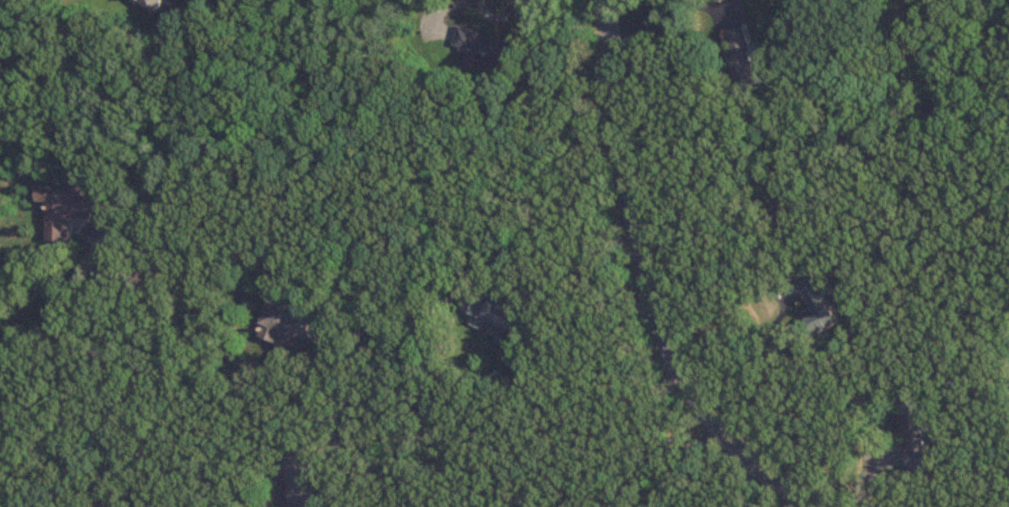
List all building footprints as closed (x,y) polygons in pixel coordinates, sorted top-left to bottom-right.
[(157,14),(169,0),(141,0),(157,14)] [(457,47),(464,48),(462,61),(517,70),(522,40),(503,37),(502,43),(479,39),(480,29),(460,26),(457,47)] [(729,31),(743,88),(764,83),(750,26),(729,31)] [(69,242),(70,217),(110,218),(110,201),(83,200),(84,190),(39,189),(39,203),(49,203),(48,242),(69,242)] [(820,334),(844,326),(827,281),(804,290),(820,334)] [(483,331),(487,322),(514,333),(524,309),(471,287),(462,311),(473,316),(469,325),(483,331)] [(261,337),(290,345),(293,336),(318,344),(325,319),(272,303),(261,337)]
